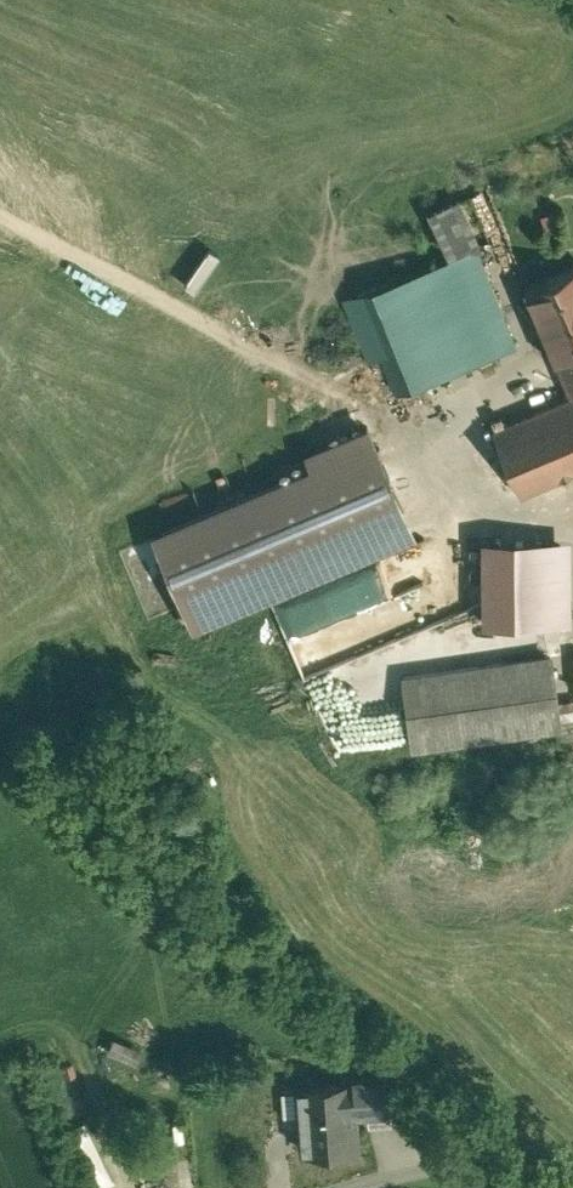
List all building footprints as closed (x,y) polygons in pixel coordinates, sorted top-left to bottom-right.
[(457,254),(344,299),(368,360),(382,355),(396,391),(496,353),(457,254)] [(526,288),(571,396),(572,395),(572,268),(526,288)] [(493,429),(520,494),(572,472),(572,395),(571,396),(493,429)] [(369,431),(158,522),(203,625),(414,534),(369,431)] [(549,541),(485,541),(485,619),(549,618),(549,541)] [(275,600),(285,631),(397,596),(387,565),(275,600)] [(551,656),(405,677),(414,745),(560,724),(551,656)] [(131,1061),(137,1048),(107,1035),(101,1048),(131,1061)] [(352,1083),(298,1087),(303,1149),(357,1145),(352,1083)] [(67,1122),(91,1185),(104,1180),(80,1117),(67,1122)]
